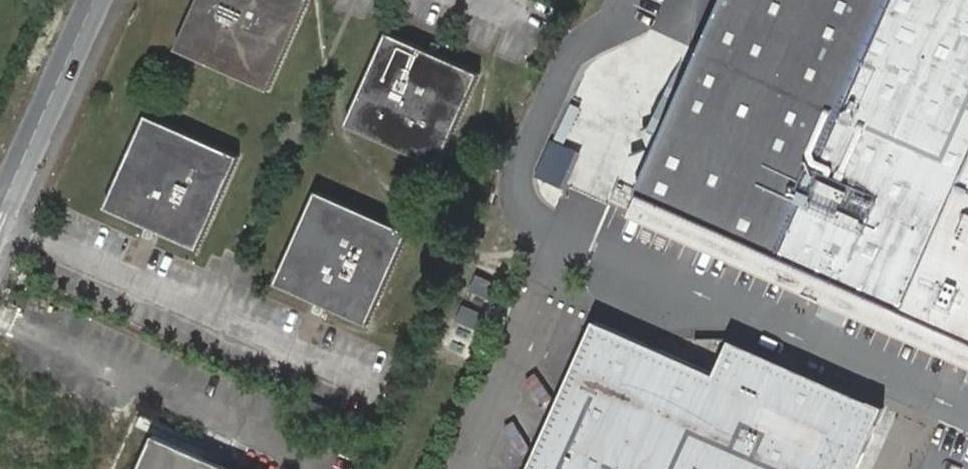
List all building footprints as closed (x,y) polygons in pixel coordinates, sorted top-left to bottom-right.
[(175,49),(269,91),(310,0),(197,0),(175,49)] [(640,187),(967,335),(967,0),(723,0),(640,187)] [(387,30),(345,125),(439,167),(481,72),(387,30)] [(104,208),(197,250),(240,156),(147,113),(104,208)] [(640,187),(631,206),(967,359),(967,335),(640,187)] [(317,189),(275,283),(369,325),(411,231),(317,189)] [(466,304),(460,320),(480,328),(487,312),(466,304)] [(589,324),(525,468),(776,468),(687,429),(711,378),(589,324)] [(880,409),(725,342),(711,378),(866,447),(880,409)] [(776,468),(857,468),(866,447),(711,378),(687,429),(776,468)] [(156,435),(141,468),(231,468),(156,435)]
